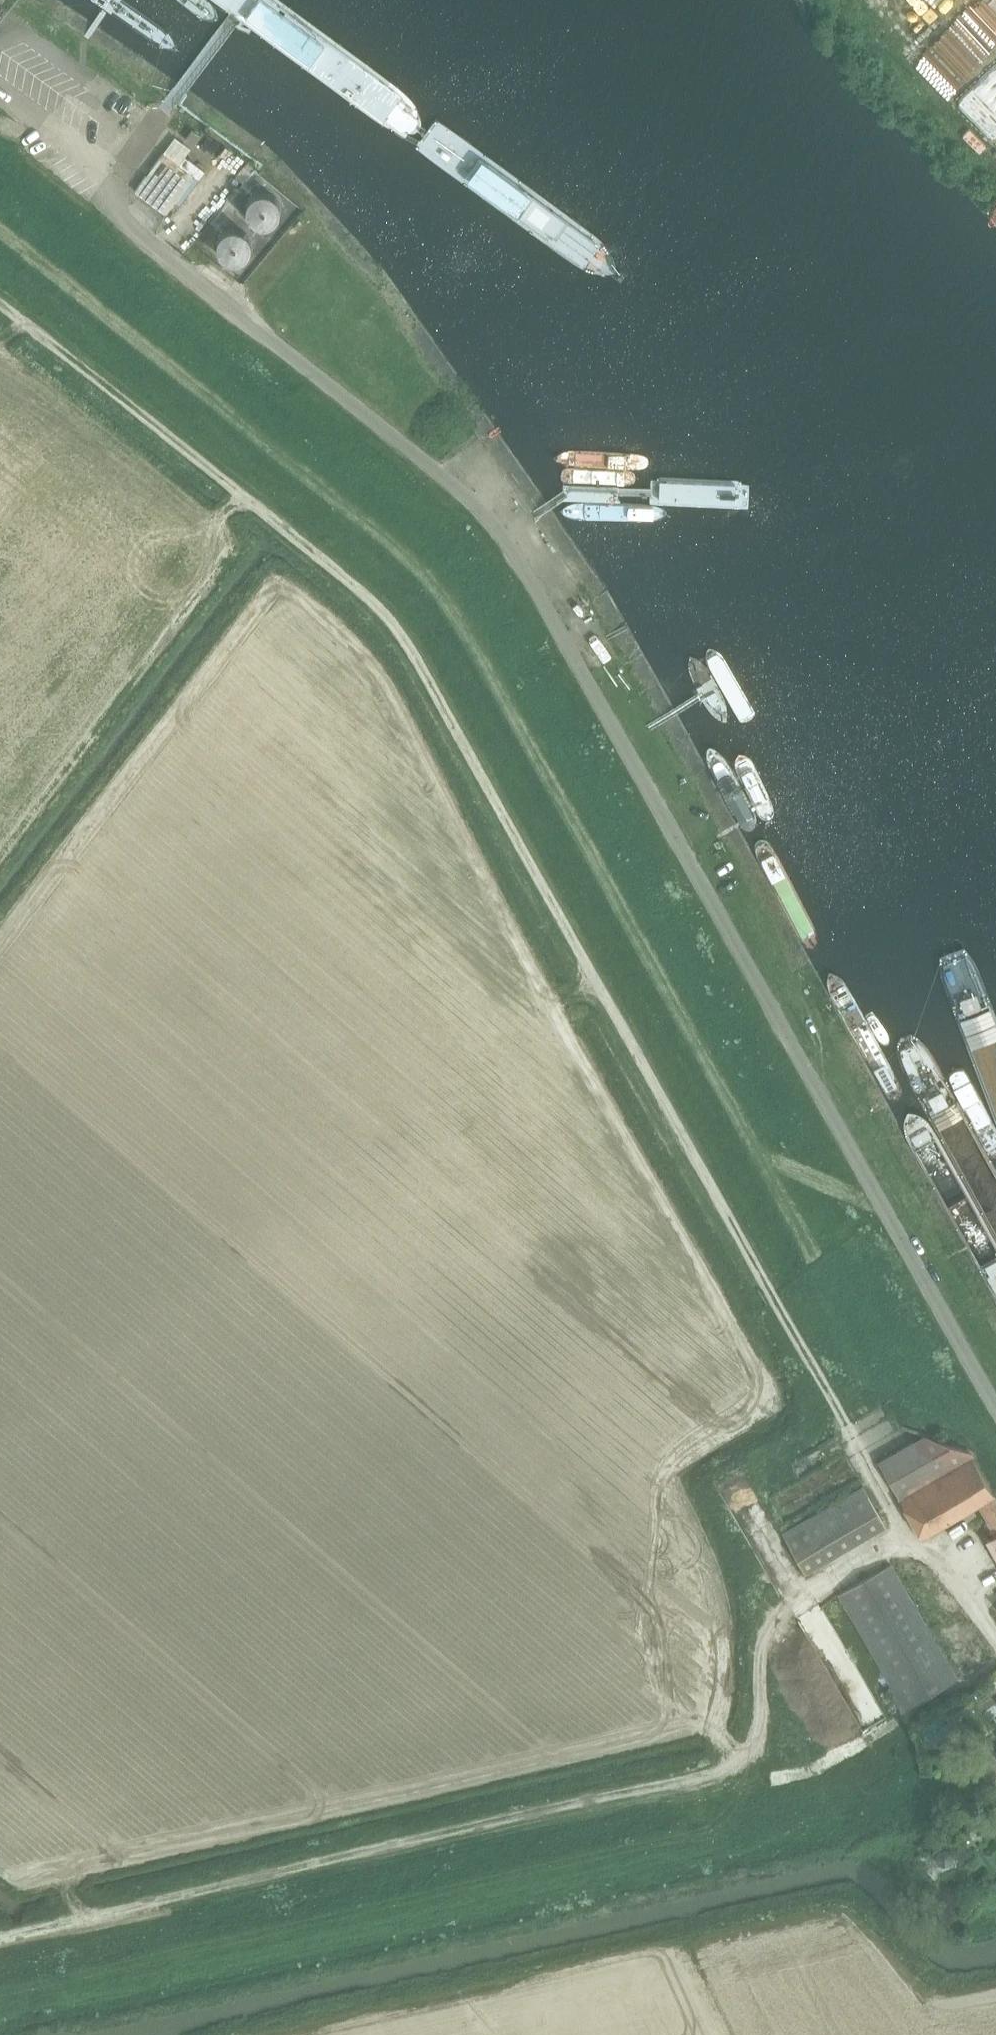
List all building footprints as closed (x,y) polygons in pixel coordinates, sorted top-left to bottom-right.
[(134,192),(165,215),(194,176),(198,179),(204,171),(185,157),(190,149),(174,137),(134,192)] [(249,197),(247,200),(245,207),(245,211),(249,219),(254,223),(259,225),(264,225),(272,222),(276,219),(279,211),(279,202),(273,194),(266,191),(259,191),(254,193),(249,197)] [(216,247),(218,252),(221,256),(229,260),(236,261),(241,259),(246,254),(250,245),(249,239),(243,231),(239,228),(229,227),(223,230),(218,235),(216,242),(216,247)] [(736,820),(739,825),(744,828),(747,830),(751,830),(754,828),(756,826),(756,823),(756,817),(753,810),(750,802),(731,767),(724,757),(718,750),(712,745),(708,745),(706,746),(705,748),(705,753),(706,759),(707,762),(708,767),(713,778),(734,816),(736,820)] [(973,1457),(974,1457),(971,1453),(925,1436),(908,1445),(878,1461),(900,1498),(921,1536),(978,1505),(995,1536),(987,1541),(995,1558),(995,1499),(973,1457)] [(805,1572),(883,1527),(860,1487),(782,1533),(805,1572)] [(902,1710),(957,1678),(891,1563),(838,1594),(892,1685),(888,1687),(902,1710)] [(938,1729),(951,1747),(964,1737),(951,1719),(938,1729)]
